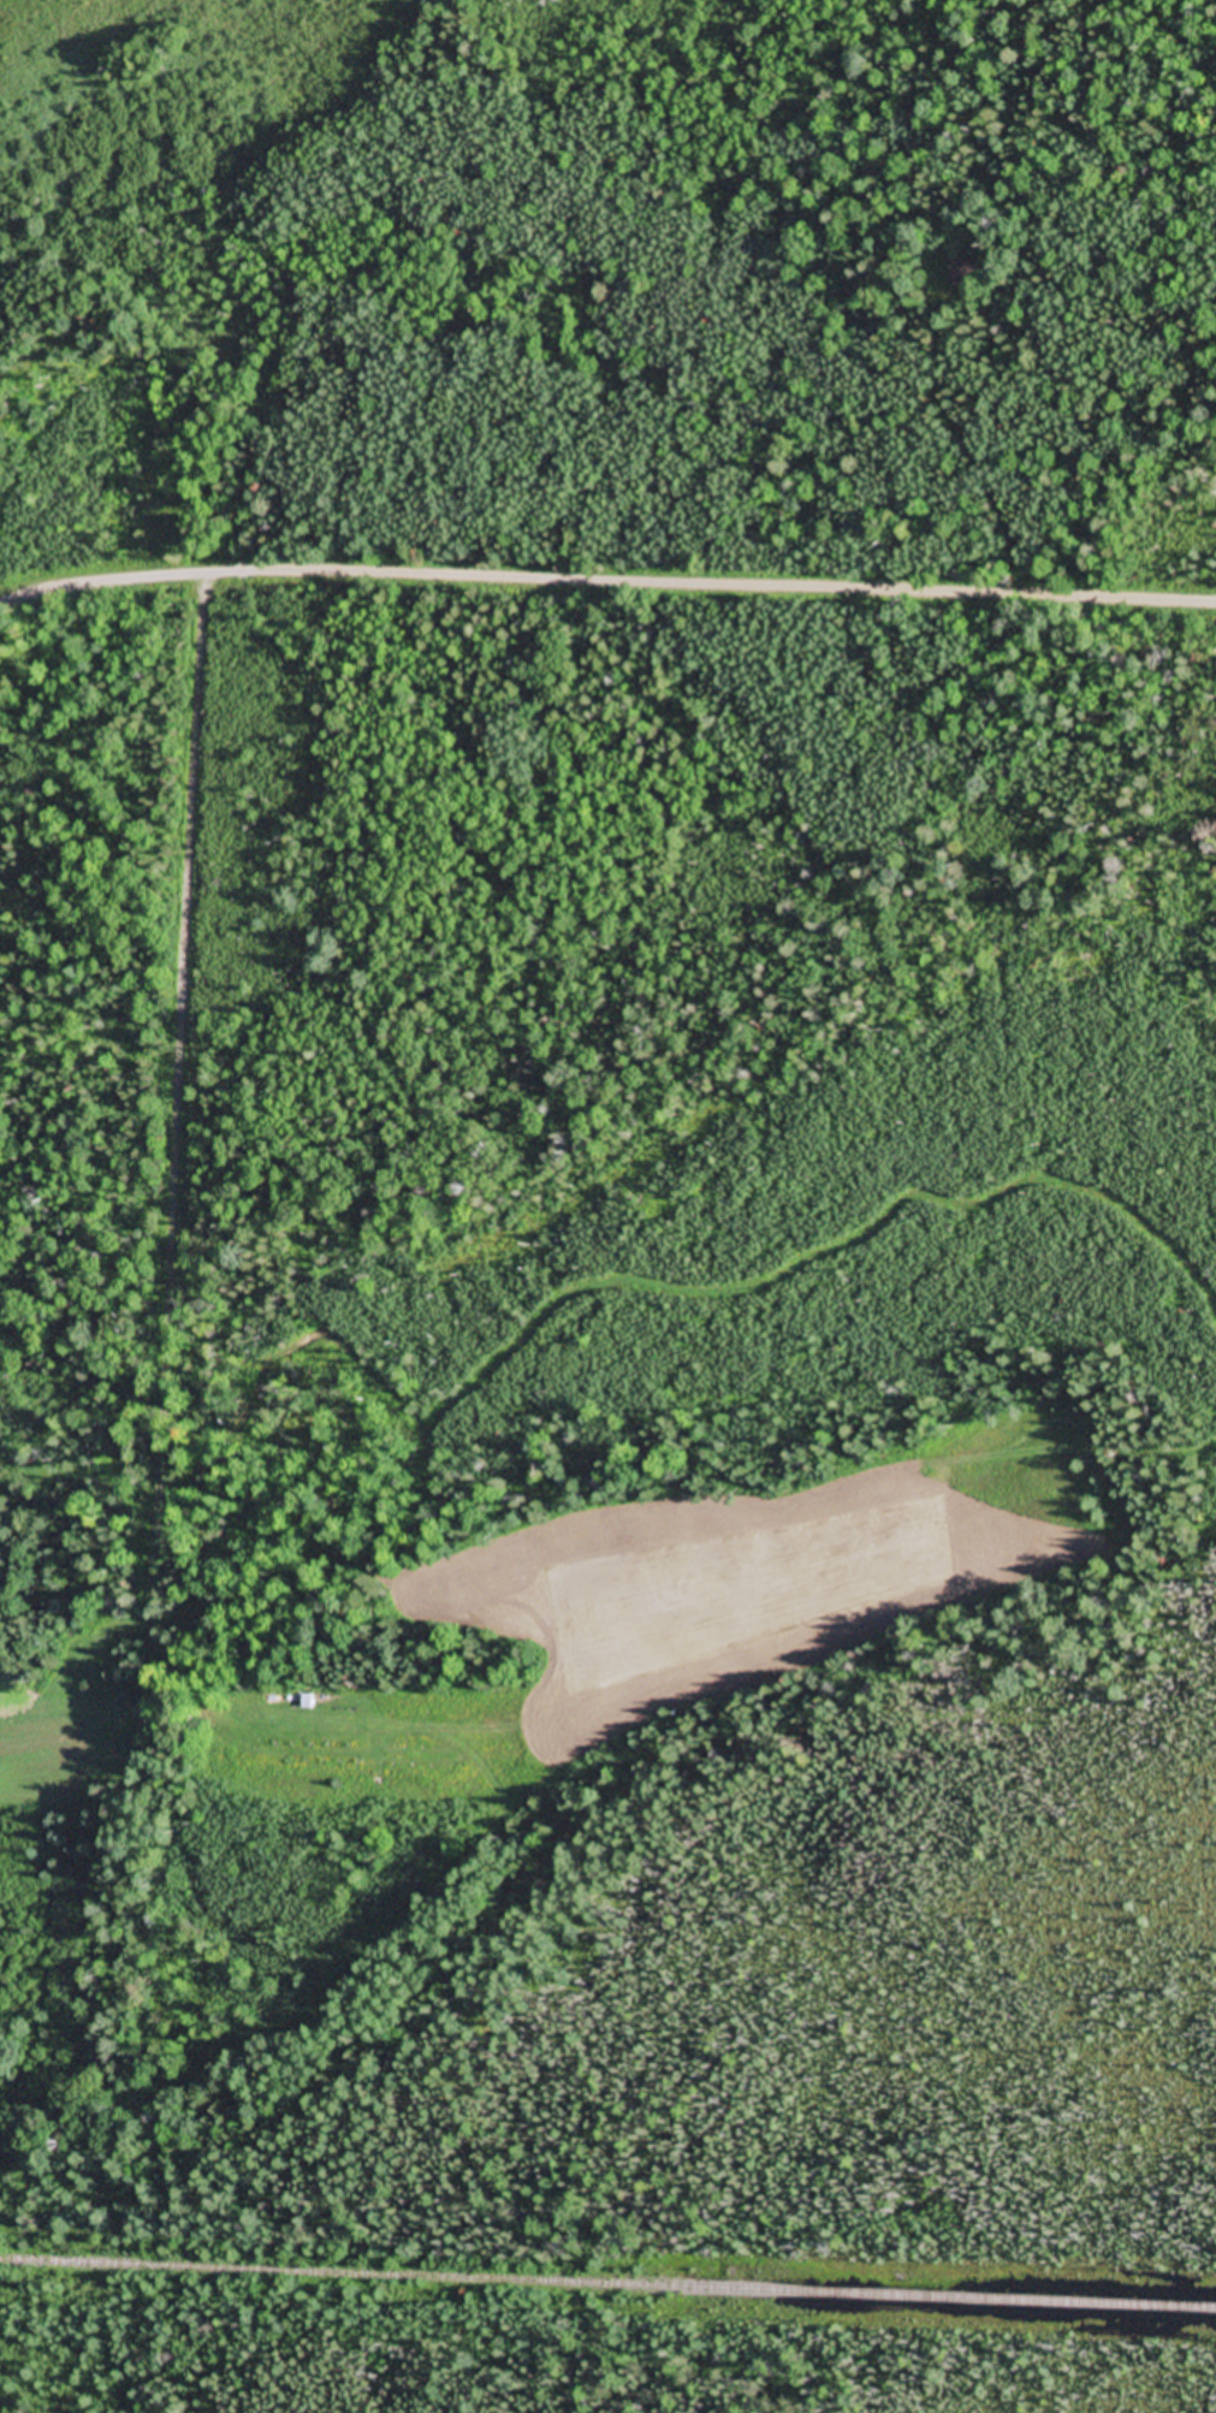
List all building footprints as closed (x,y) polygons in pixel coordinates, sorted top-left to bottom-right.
[(953,257),(953,285),(977,285),(977,257),(953,257)]
